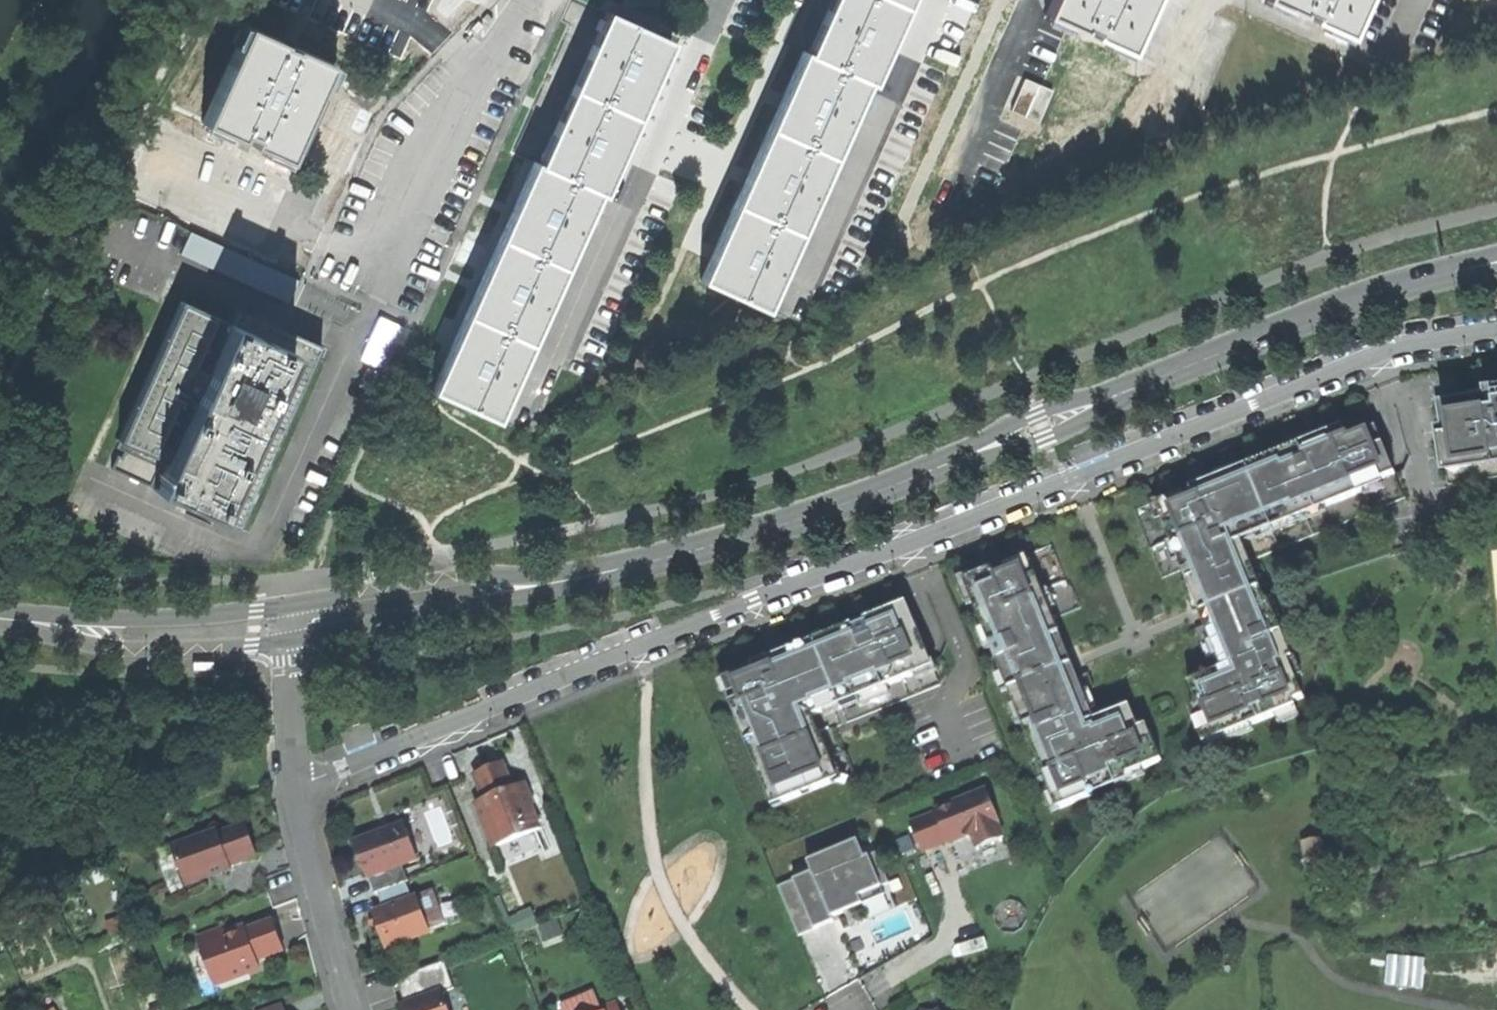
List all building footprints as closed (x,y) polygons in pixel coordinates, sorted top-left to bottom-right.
[(907,8),(889,0),(835,0),(811,54),(867,80),(873,82),(892,41),(907,8)] [(1125,52),(1149,0),(1047,0),(1041,14),(1125,52)] [(1343,36),(1359,0),(1265,0),(1343,36)] [(576,90),(639,119),(654,87),(673,44),(610,15),(576,90)] [(204,123),(288,161),(310,112),(332,63),(247,26),(204,123)] [(833,157),(867,80),(811,54),(805,51),(787,92),(770,129),(833,157)] [(624,152),(639,119),(576,90),(541,166),(600,192),(605,194),(624,152)] [(799,232),(833,157),(770,129),(753,167),(735,204),(799,232)] [(501,239),(566,268),(600,192),(541,166),(536,163),(514,212),(501,239)] [(764,310),(799,232),(735,204),(716,248),(701,281),(764,310)] [(191,233),(182,253),(288,301),(297,281),(191,233)] [(467,315),(531,344),(566,268),(501,239),(479,288),(467,315)] [(154,488),(238,526),(319,346),(294,334),(235,308),(229,323),(180,301),(118,438),(126,443),(121,455),(117,453),(112,466),(148,484),(160,458),(167,460),(154,488)] [(379,315),(361,359),(384,368),(402,325),(379,315)] [(495,422),(531,344),(467,315),(445,362),(431,393),(495,422)] [(1443,484),(1496,475),(1496,384),(1467,388),(1468,393),(1436,397),(1439,418),(1433,419),(1443,484)] [(1186,714),(1199,744),(1219,737),(1217,732),(1244,721),(1245,725),(1291,707),(1289,702),(1299,697),(1284,660),(1288,658),(1272,619),(1269,621),(1245,561),(1400,499),(1366,415),(1336,427),(1337,430),(1309,442),(1287,451),(1286,448),(1226,472),(1228,477),(1212,483),(1211,478),(1130,511),(1157,578),(1177,570),(1183,584),(1188,582),(1193,596),(1207,590),(1219,618),(1205,624),(1190,629),(1196,644),(1211,639),(1219,658),(1214,660),(1217,669),(1184,682),(1195,711),(1186,714)] [(1050,792),(1056,808),(1086,796),(1084,791),(1110,780),(1109,775),(1135,765),(1137,769),(1157,761),(1145,731),(1136,735),(1125,706),(1089,720),(1087,712),(1082,714),(1074,694),(1090,688),(1083,674),(1069,679),(1055,685),(1043,656),(1057,651),(1052,637),(1056,635),(1049,619),(1076,609),(1065,583),(1062,584),(1047,545),(963,580),(972,601),(969,603),(979,629),(982,628),(989,645),(986,647),(997,673),(1001,672),(1007,688),(1003,690),(1010,705),(1013,704),(1020,722),(1017,723),(1033,762),(1036,761),(1043,777),(1040,778),(1046,793),(1050,792)] [(382,573),(383,577),(404,574),(403,566),(387,568),(381,569),(382,573)] [(1201,613),(1205,624),(1219,618),(1207,590),(1193,596),(1201,613)] [(779,803),(851,774),(833,729),(937,686),(910,622),(904,624),(897,606),(877,614),(878,617),(850,629),(848,626),(819,638),(821,643),(813,646),(811,641),(809,642),(811,647),(783,658),(789,673),(773,680),(766,663),(751,670),(750,666),(728,675),(734,690),(728,693),(732,702),(727,704),(759,782),(761,781),(765,792),(763,793),(771,810),(780,806),(779,803)] [(1065,669),(1057,651),(1043,656),(1055,685),(1069,679),(1065,669)] [(765,661),(766,663),(773,680),(789,673),(783,658),(781,654),(772,658),(765,661)] [(215,663),(214,659),(193,660),(193,668),(209,667),(215,667),(215,663)] [(501,863),(539,848),(533,831),(537,829),(519,786),(509,790),(499,764),(485,770),(471,775),(482,801),(473,805),(490,848),(494,847),(501,863)] [(453,780),(463,805),(474,801),(465,775),(453,780)] [(974,848),(999,837),(993,823),(995,822),(982,790),(932,811),(932,813),(907,823),(918,851),(944,841),(945,843),(961,836),(965,837),(970,839),(974,848)] [(378,834),(351,844),(364,879),(366,879),(372,894),(374,893),(403,883),(405,882),(399,866),(414,861),(401,825),(378,834)] [(227,867),(227,865),(254,856),(248,840),(243,826),(216,836),(215,832),(170,848),(183,886),(211,876),(209,874),(227,867)] [(1318,836),(1300,839),(1304,862),(1322,858),(1318,836)] [(828,917),(840,912),(836,904),(878,887),(885,884),(872,853),(861,857),(854,841),(804,862),(808,873),(774,887),(795,936),(830,921),(828,917)] [(228,870),(227,867),(209,874),(211,876),(228,870)] [(409,899),(403,883),(374,893),(381,910),(370,914),(378,933),(384,949),(427,933),(414,897),(409,899)] [(882,895),(878,887),(836,904),(840,912),(852,907),(882,895)] [(256,970),(253,961),(280,952),(274,936),(269,921),(242,931),(222,939),(220,935),(218,930),(195,938),(213,986),(256,970)] [(241,927),(220,935),(222,939),(242,931),(241,927)] [(394,979),(403,1005),(396,1008),(397,1009),(446,1009),(440,993),(452,989),(442,962),(394,979)]
